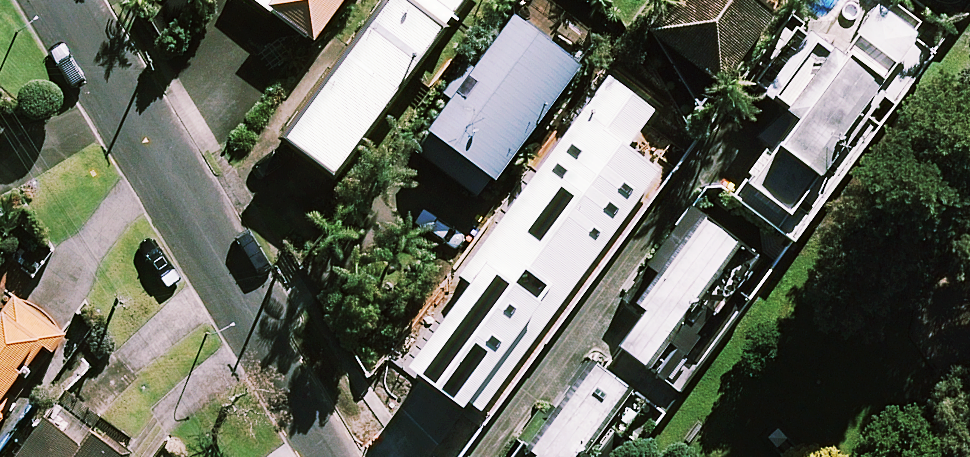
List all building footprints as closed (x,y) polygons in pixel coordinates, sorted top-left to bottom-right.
[(312,37),(339,0),(263,0),(312,37)] [(288,132),(335,167),(460,0),(387,0),(288,132)] [(650,27),(716,78),(772,6),(764,0),(671,0),(650,27)] [(855,25),(896,53),(915,25),(877,0),(872,0),(855,25)] [(580,60),(512,9),(428,123),(496,173),(580,60)] [(805,24),(763,86),(786,101),(763,135),(770,139),(746,175),(792,207),(881,75),(805,24)] [(480,295),(425,372),(491,419),(667,173),(640,153),(671,111),(614,71),(462,283),(480,295)] [(615,341),(623,348),(611,365),(651,393),(662,377),(683,392),(778,260),(698,202),(631,296),(642,304),(615,341)] [(24,397),(15,390),(29,370),(24,366),(45,338),(59,349),(72,332),(20,293),(0,321),(0,429),(24,397)] [(592,351),(529,440),(535,444),(525,456),(634,456),(670,407),(651,393),(611,365),(592,351)] [(133,454),(98,428),(88,441),(53,415),(21,456),(131,456),(133,454)]
